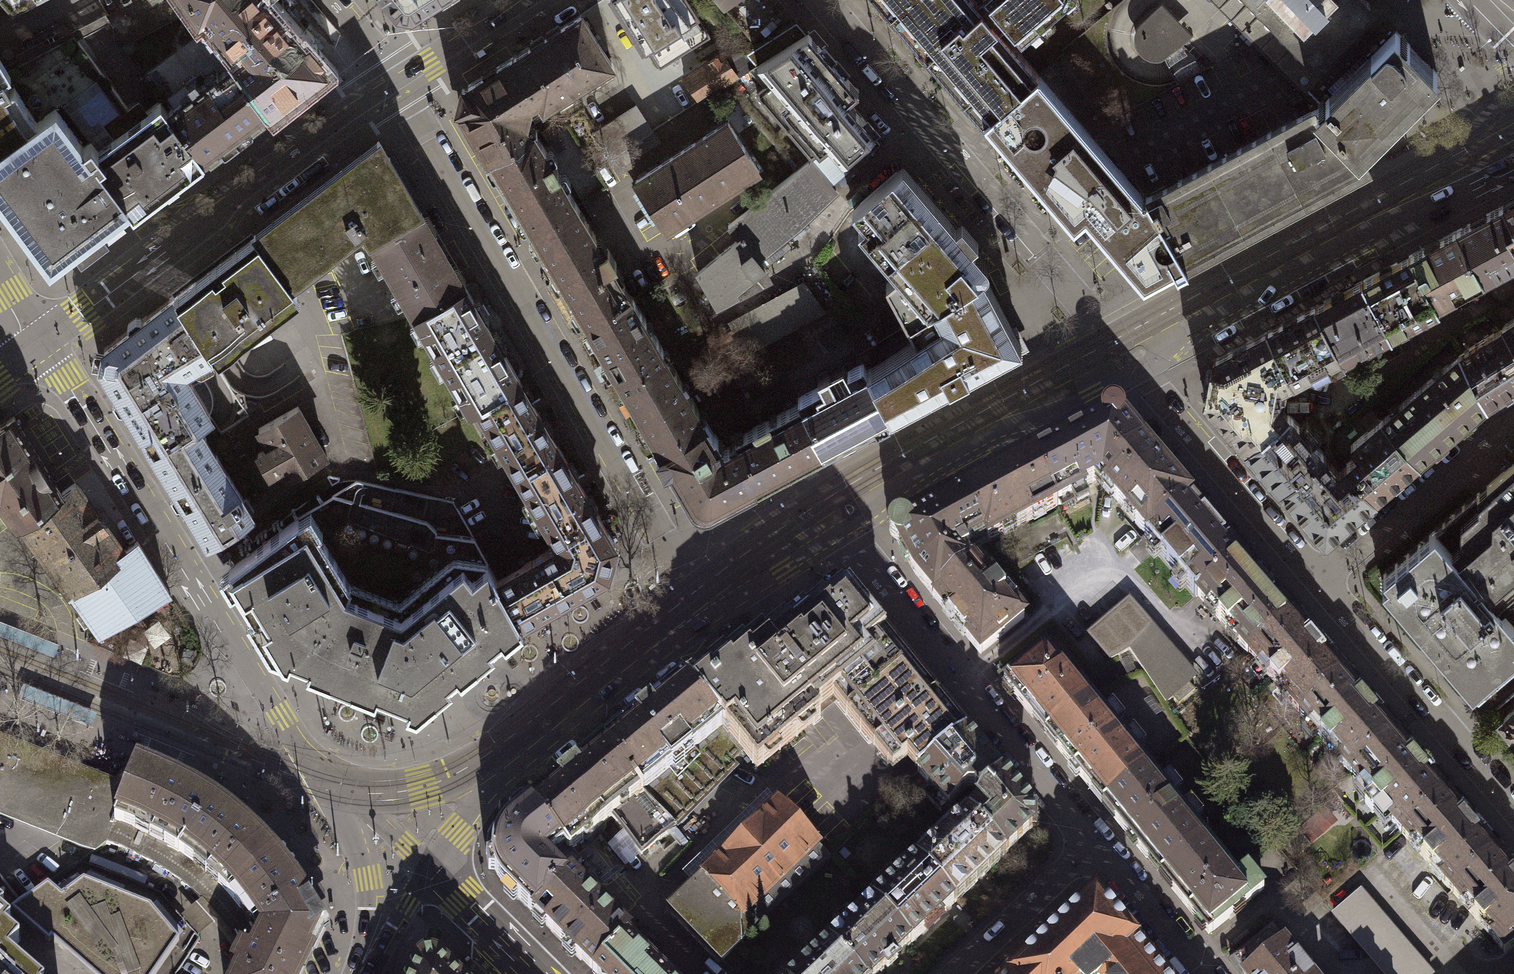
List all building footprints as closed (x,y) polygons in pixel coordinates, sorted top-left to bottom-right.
[(12,12),(35,0),(3,0),(12,12)] [(108,17),(124,43),(180,13),(171,0),(141,0),(108,17)] [(263,0),(188,0),(205,24),(209,21),(235,50),(239,46),(276,15),(263,0)] [(397,12),(412,15),(435,0),(387,0),(397,12)] [(699,14),(690,0),(612,0),(644,49),(647,47),(660,68),(711,36),(697,15),(699,14)] [(751,34),(786,4),(782,0),(721,0),(751,34)] [(1070,0),(985,0),(999,15),(992,21),(975,0),(883,0),(986,119),(1039,74),(1000,29),(1006,24),(1021,42),(1070,0)] [(1304,94),(1376,24),(1363,11),(1370,4),(1367,1),(1366,0),(1211,0),(1304,94)] [(1395,30),(1370,4),(1363,11),(1376,24),(1388,36),(1395,30)] [(581,14),(513,57),(539,99),(544,107),(612,64),(581,14)] [(1181,43),(1153,14),(1141,25),(1138,31),(1137,37),(1138,43),(1141,49),(1146,53),(1152,56),(1159,56),(1165,54),(1181,43)] [(303,47),(276,15),(239,46),(248,55),(235,66),(267,112),(316,75),(322,69),(318,65),(322,59),(308,44),(303,47)] [(806,32),(797,21),(746,53),(756,65),(757,64),(806,32)] [(1316,106),(1359,150),(1437,73),(1395,30),(1388,36),(1376,24),(1304,94),(1316,106)] [(859,90),(808,31),(806,32),(757,64),(771,80),(756,94),(811,159),(828,144),(842,160),(875,132),(848,100),(859,90)] [(169,109),(161,98),(147,109),(139,98),(128,106),(73,34),(8,68),(0,56),(0,202),(18,231),(51,276),(134,214),(205,160),(204,159),(169,109)] [(722,54),(685,77),(700,101),(755,66),(743,52),(741,54),(726,58),(722,54)] [(462,111),(461,114),(488,159),(531,133),(526,124),(530,105),(539,99),(513,57),(469,85),(468,87),(462,86),(456,109),(462,111)] [(235,66),(233,64),(219,74),(218,72),(201,85),(195,77),(188,82),(194,90),(169,109),(204,159),(208,156),(210,159),(223,149),(221,147),(250,125),(252,128),(265,118),(263,115),(267,112),(235,66)] [(1085,216),(1143,284),(1185,261),(1148,197),(1145,198),(1039,74),(986,119),(984,121),(993,131),(1074,226),(1085,216)] [(636,106),(597,132),(613,157),(652,131),(636,106)] [(1359,150),(1316,106),(1148,197),(1185,261),(1199,254),(1366,165),(1359,150)] [(728,121),(635,181),(646,199),(667,230),(759,171),(728,121)] [(488,159),(531,232),(577,205),(535,131),(531,133),(488,159)] [(380,139),(254,234),(290,281),(364,225),(373,240),(421,211),(389,154),(388,155),(380,139)] [(809,160),(831,186),(850,170),(842,160),(828,144),(811,159),(809,160)] [(770,192),(800,226),(836,191),(831,186),(809,160),(770,192)] [(988,265),(972,246),(978,241),(962,222),(956,227),(910,173),(903,165),(852,209),(857,215),(864,224),(858,229),(896,274),(887,283),(908,323),(984,275),(986,273),(988,271),(988,268),(988,265)] [(800,226),(770,192),(728,226),(739,239),(740,238),(758,259),(759,259),(800,226)] [(1503,206),(1513,227),(1513,200),(1503,206)] [(595,236),(577,205),(531,232),(549,263),(553,270),(557,277),(585,325),(632,298),(622,281),(621,282),(612,267),(617,264),(608,248),(604,250),(600,243),(595,236)] [(1456,230),(1484,281),(1513,265),(1513,245),(1507,232),(1513,228),(1513,227),(1503,206),(1456,230)] [(462,280),(421,211),(373,240),(372,240),(412,309),(416,315),(417,314),(464,287),(465,286),(462,280)] [(1456,230),(1410,255),(1437,306),(1484,281),(1456,230)] [(245,241),(174,295),(212,354),(287,297),(297,290),(290,281),(254,234),(245,241)] [(739,239),(697,272),(717,306),(736,295),(734,292),(765,267),(759,259),(758,259),(740,238),(739,239)] [(1404,258),(1362,280),(1391,333),(1431,312),(1439,308),(1437,306),(1410,255),(1404,258)] [(1022,347),(984,275),(908,323),(915,338),(867,369),(865,370),(891,418),(1022,347)] [(1344,359),(1391,333),(1362,280),(1315,306),(1344,359)] [(806,285),(730,325),(746,354),(826,312),(806,285)] [(518,380),(464,287),(417,314),(472,408),(478,404),(518,380)] [(202,360),(212,354),(174,295),(164,303),(142,319),(140,316),(128,325),(130,328),(103,348),(101,365),(118,394),(114,396),(122,409),(126,407),(176,488),(172,491),(180,504),(184,501),(208,540),(252,512),(251,511),(254,510),(246,497),(244,499),(217,455),(215,455),(205,439),(206,438),(198,424),(211,415),(184,371),(202,360)] [(633,298),(632,298),(585,325),(623,390),(648,376),(644,369),(667,356),(633,298)] [(1345,362),(1344,359),(1315,306),(1267,331),(1291,376),(1290,377),(1292,381),(1334,359),(1338,366),(1345,362)] [(1502,326),(1503,327),(1513,345),(1513,319),(1502,326)] [(1513,386),(1513,345),(1503,327),(1460,354),(1486,404),(1513,386)] [(1213,360),(1205,402),(1246,449),(1285,416),(1285,415),(1273,402),(1277,383),(1290,377),(1291,376),(1267,331),(1213,360)] [(1454,359),(1382,420),(1418,462),(1480,410),(1486,404),(1460,354),(1454,359)] [(703,417),(667,356),(644,369),(648,376),(623,390),(659,452),(684,438),(680,430),(703,417)] [(798,398),(800,402),(813,426),(810,427),(824,452),(824,453),(875,426),(877,430),(890,423),(888,419),(891,418),(865,370),(867,369),(863,363),(847,371),(843,363),(818,377),(822,385),(798,398)] [(513,464),(519,473),(539,462),(537,458),(558,446),(555,440),(519,380),(518,380),(478,404),(513,464)] [(757,488),(824,452),(810,427),(813,426),(800,402),(735,437),(738,442),(739,441),(748,460),(743,463),(757,488)] [(298,406),(258,428),(269,447),(257,453),(269,474),(281,467),(287,479),(327,456),(298,406)] [(1103,414),(1102,418),(1031,456),(1057,506),(1087,490),(1085,486),(1103,476),(1109,484),(1122,473),(1115,464),(1141,442),(1124,422),(1124,418),(1123,414),(1121,411),(1117,409),(1113,409),(1109,409),(1106,411),(1103,414)] [(1246,449),(1282,490),(1323,454),(1323,453),(1324,453),(1290,413),(1289,414),(1288,412),(1285,415),(1285,416),(1246,449)] [(64,490),(54,476),(13,416),(0,426),(0,496),(18,522),(64,490)] [(659,452),(660,453),(656,456),(664,470),(669,469),(679,487),(686,500),(690,506),(694,511),(700,513),(706,514),(712,512),(718,510),(733,501),(757,488),(743,463),(748,460),(739,441),(738,442),(724,449),(716,434),(714,435),(704,417),(703,417),(680,430),(684,438),(659,452)] [(1375,499),(1418,462),(1382,420),(1381,419),(1351,445),(1358,453),(1346,463),(1347,464),(1346,465),(1375,498),(1375,499)] [(1146,535),(1190,498),(1141,442),(1115,464),(1122,473),(1109,484),(1105,487),(1146,535)] [(596,511),(558,446),(537,458),(539,462),(519,473),(559,542),(579,530),(574,523),(596,511)] [(1338,471),(1323,454),(1282,490),(1326,541),(1347,523),(1346,522),(1375,498),(1346,465),(1338,471)] [(1057,506),(1031,456),(962,492),(985,534),(989,543),(1057,506)] [(1491,491),(1490,505),(1479,492),(1383,574),(1384,575),(1380,579),(1383,584),(1382,584),(1472,690),(1474,688),(1478,692),(1513,662),(1513,462),(1487,486),(1491,491)] [(64,490),(18,522),(83,611),(78,615),(85,625),(93,620),(102,633),(169,588),(136,540),(122,550),(76,482),(64,490)] [(985,534),(962,492),(905,522),(901,521),(898,522),(894,523),(891,526),(890,529),(889,533),(890,536),(892,540),(895,542),(898,543),(915,574),(933,596),(970,565),(957,549),(985,534)] [(1190,498),(1146,535),(1144,536),(1196,596),(1197,595),(1241,558),(1190,498)] [(560,543),(520,566),(519,566),(519,567),(499,579),(521,619),(521,620),(606,572),(615,542),(596,511),(574,523),(579,530),(559,542),(560,543)] [(525,626),(521,620),(521,619),(499,579),(474,537),(473,537),(436,532),(436,530),(427,519),(402,514),(394,536),(348,518),(343,517),(335,517),(330,518),(323,522),(309,532),(298,514),(225,568),(282,662),(417,715),(525,626)] [(474,537),(499,579),(519,567),(519,566),(520,566),(503,537),(502,538),(495,526),(484,532),(484,530),(474,536),(474,537)] [(1241,558),(1197,595),(1248,654),(1292,617),(1241,558)] [(970,565),(933,596),(980,654),(1025,618),(977,560),(970,565)] [(776,664),(816,712),(833,698),(893,770),(907,758),(911,763),(919,772),(967,733),(954,718),(942,703),(849,591),(845,594),(843,591),(826,605),(823,602),(806,616),(804,613),(787,627),(785,624),(765,640),(781,659),(776,664)] [(1111,660),(1130,650),(1130,644),(1152,626),(1129,600),(1089,634),(1111,660)] [(1292,617),(1248,654),(1299,714),(1343,677),(1292,617)] [(1195,677),(1152,626),(1130,644),(1130,650),(1146,675),(1165,703),(1195,677)] [(723,727),(742,750),(758,769),(820,717),(816,712),(776,664),(781,659),(765,640),(762,636),(745,649),(742,646),(726,660),(724,657),(707,671),(704,668),(686,684),(723,727)] [(1004,683),(1046,735),(1088,702),(1045,650),(1004,683)] [(1351,773),(1394,736),(1343,677),(1299,714),(1351,773)] [(643,795),(676,826),(738,765),(732,760),(742,750),(723,727),(686,684),(682,680),(603,744),(643,795)] [(1091,699),(1088,702),(1046,735),(1104,806),(1149,769),(1091,699)] [(1501,721),(1513,736),(1513,709),(1501,721)] [(919,772),(918,773),(930,786),(922,793),(942,814),(970,786),(981,798),(1003,777),(967,733),(919,772)] [(1402,833),(1445,796),(1394,736),(1351,773),(1372,799),(1365,805),(1373,815),(1380,808),(1402,833)] [(107,843),(136,771),(130,769),(117,790),(0,744),(0,814),(95,852),(107,843)] [(568,852),(569,852),(611,817),(642,854),(676,826),(643,795),(603,744),(529,804),(568,852)] [(1104,806),(1161,876),(1206,840),(1149,769),(1104,806)] [(168,872),(211,807),(192,795),(173,785),(152,777),(136,771),(107,843),(139,855),(168,872)] [(1032,830),(1034,815),(1003,777),(981,798),(981,804),(968,816),(1005,855),(1032,830)] [(1453,893),(1497,855),(1445,796),(1402,833),(1453,893)] [(532,913),(570,875),(570,874),(581,864),(569,852),(568,852),(529,804),(527,806),(521,802),(510,811),(513,817),(498,834),(493,852),(492,855),(487,857),(490,871),(495,872),(496,874),(507,888),(532,913)] [(669,907),(721,962),(830,858),(778,804),(669,907)] [(216,913),(274,862),(259,846),(244,832),(228,819),(211,807),(168,872),(193,891),(216,913)] [(1333,818),(1325,808),(1313,818),(1322,828),(1333,818)] [(1005,855),(968,816),(961,824),(959,822),(916,862),(955,903),(1005,855)] [(1319,830),(1311,821),(1299,831),(1307,840),(1319,830)] [(261,848),(292,875),(302,865),(271,837),(261,848)] [(1238,879),(1206,840),(1161,876),(1208,934),(1263,890),(1248,870),(1238,879)] [(1453,893),(1505,953),(1513,945),(1513,877),(1505,867),(1497,855),(1453,893)] [(216,913),(230,932),(243,950),(231,973),(302,973),(323,929),(308,904),(306,905),(296,889),(284,873),(274,862),(216,913)] [(955,903),(916,862),(872,903),(911,944),(955,903)] [(594,973),(628,940),(621,933),(614,926),(618,922),(570,875),(532,913),(587,967),(594,973)] [(48,883),(10,910),(49,943),(51,940),(90,973),(156,973),(179,940),(151,906),(83,879),(61,895),(48,883)] [(1097,892),(1046,940),(1010,973),(1163,973),(1097,892)] [(1334,914),(1385,973),(1431,973),(1361,892),(1334,914)] [(872,903),(828,945),(856,973),(880,973),(884,970),(888,973),(898,964),(894,960),(911,944),(872,903)] [(6,957),(8,958),(19,946),(18,945),(21,941),(8,930),(10,927),(0,918),(0,964),(6,957)] [(1231,962),(1241,973),(1310,973),(1272,928),(1231,962)] [(594,973),(662,973),(628,940),(594,973)] [(828,945),(798,973),(856,973),(828,945)] [(15,964),(8,958),(6,957),(0,964),(0,973),(26,973),(15,964)] [(439,961),(435,958),(431,957),(427,957),(423,958),(419,961),(417,965),(413,973),(452,973),(439,961)]
